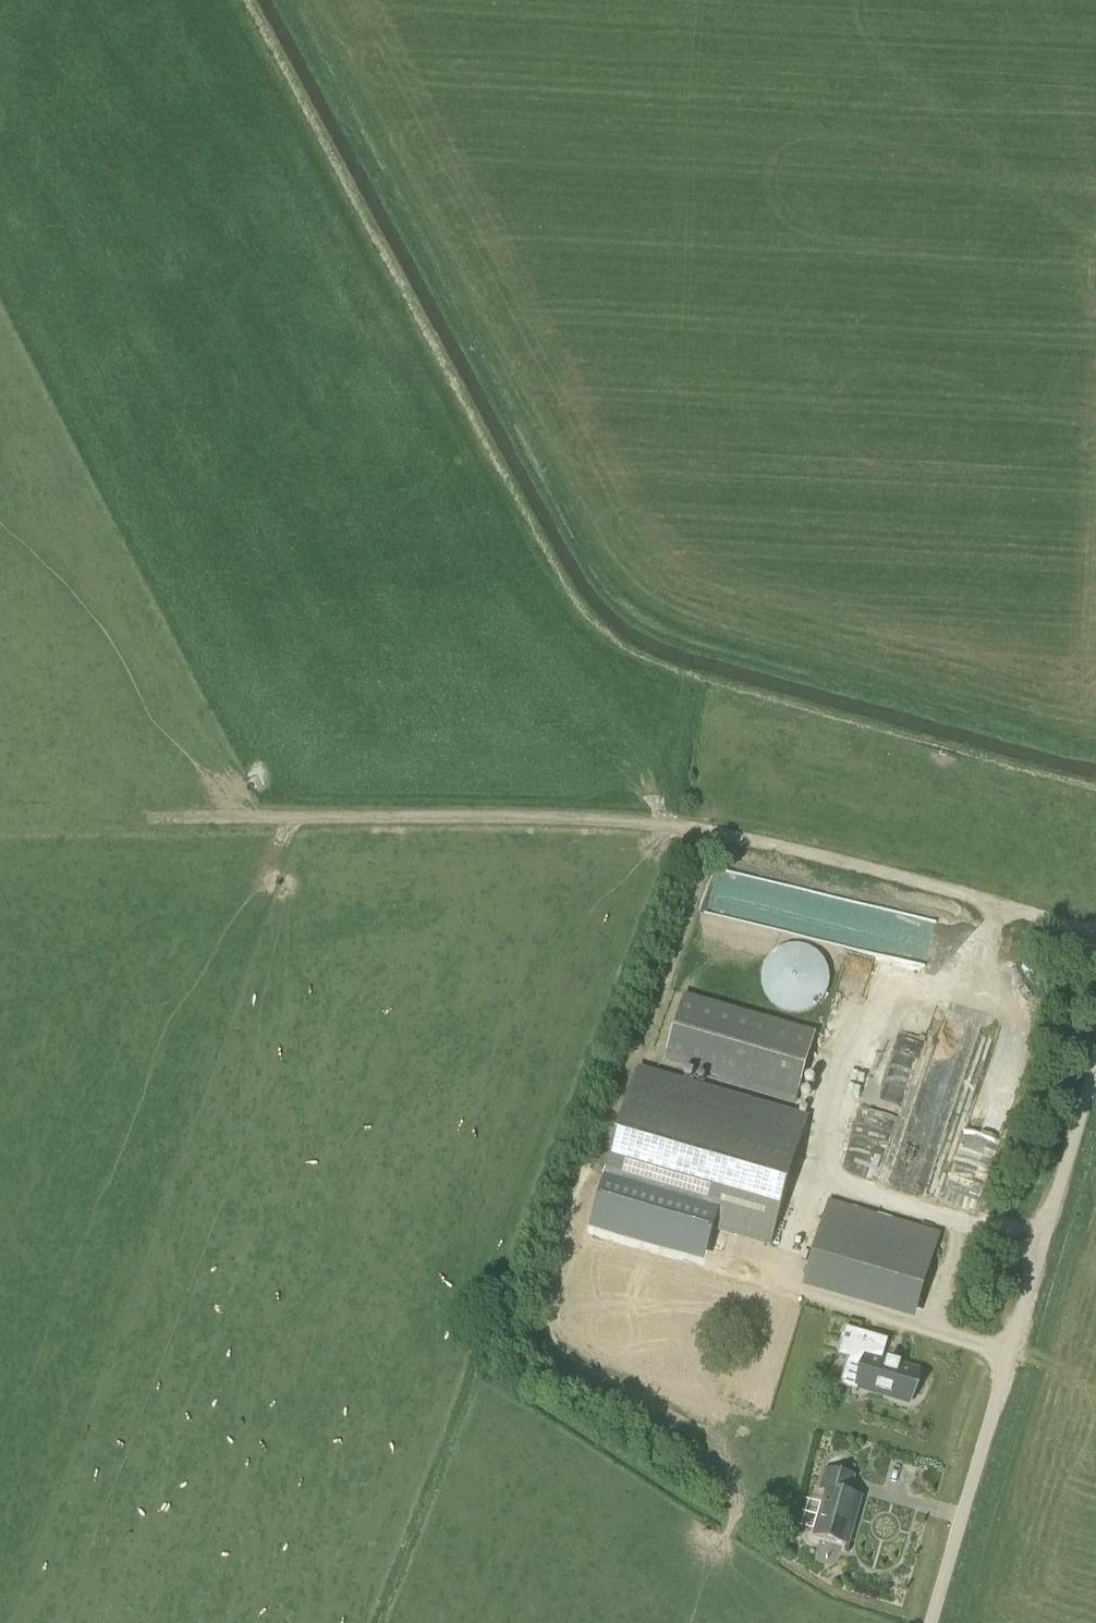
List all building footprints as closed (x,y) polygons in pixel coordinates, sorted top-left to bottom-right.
[(795,1013),(800,1013),(806,1012),(812,1009),(816,1006),(821,1002),(824,998),(827,993),(829,987),(830,981),(830,976),(829,970),(827,964),(824,959),(820,955),(816,951),(811,948),(805,946),(800,945),(794,945),(788,946),(783,948),(778,950),(773,954),(769,958),(766,963),(764,968),(762,973),(762,979),(762,985),(764,991),(766,996),(769,1001),(773,1005),(778,1008),(783,1011),(789,1013),(795,1013)] [(796,1099),(815,1034),(685,997),(666,1062),(796,1099)] [(770,1248),(807,1122),(637,1073),(606,1179),(718,1210),(712,1232),(770,1248)] [(884,1175),(894,1140),(861,1130),(851,1165),(884,1175)] [(921,1304),(941,1234),(829,1203),(809,1273),(921,1304)] [(847,1328),(838,1356),(863,1363),(856,1387),(910,1403),(920,1370),(883,1359),(889,1340),(847,1328)] [(849,1546),(862,1498),(849,1495),(854,1478),(826,1470),(821,1489),(827,1491),(815,1536),(849,1546)]
